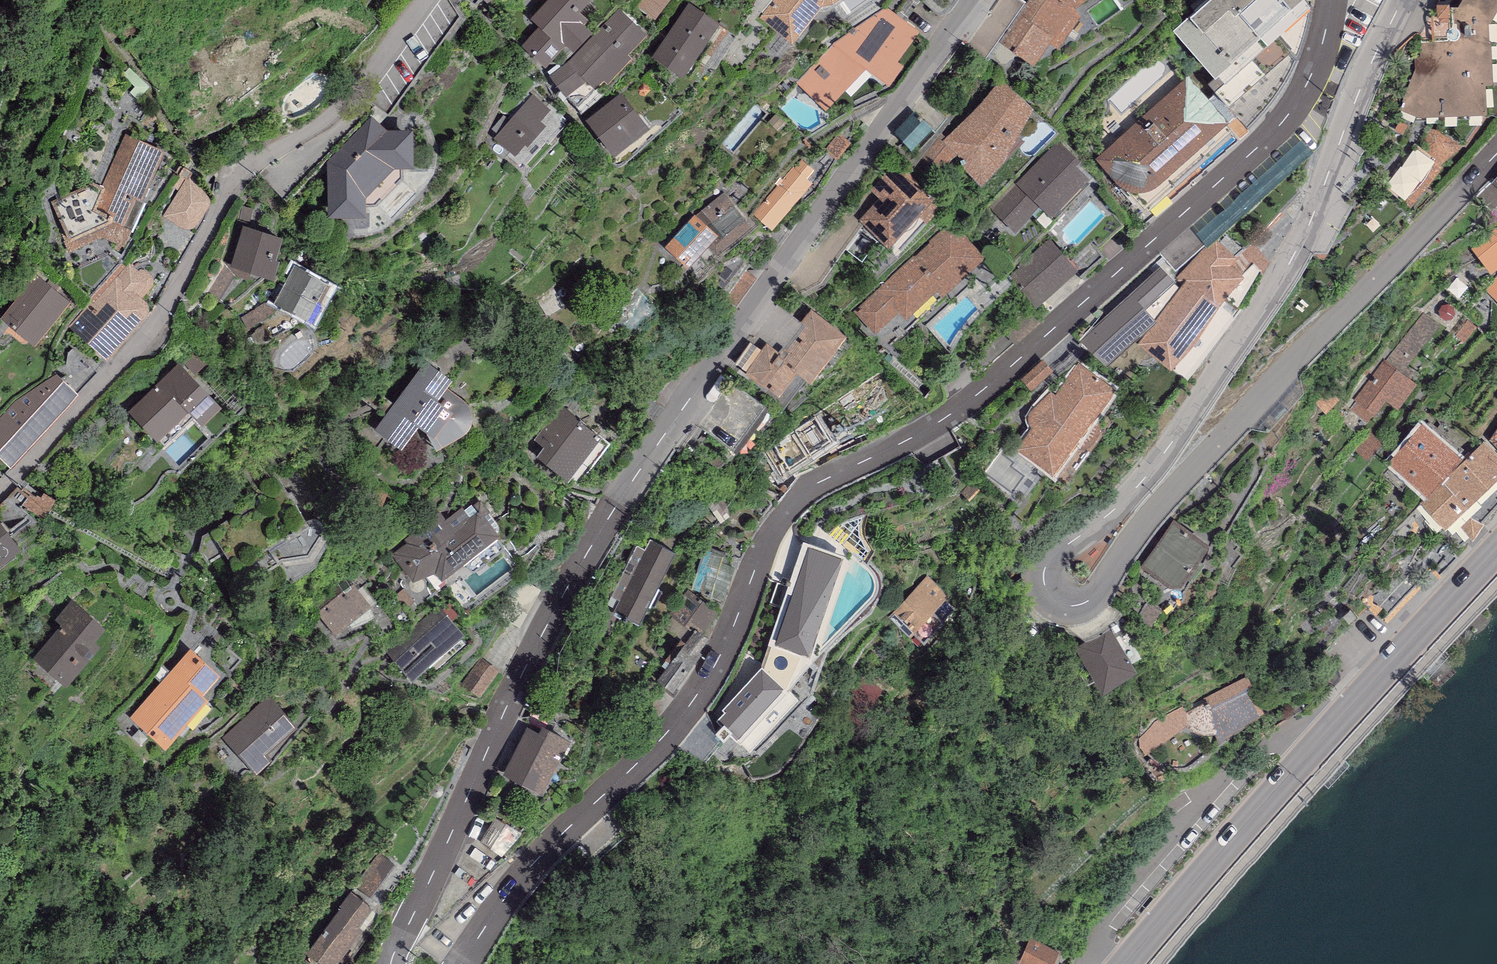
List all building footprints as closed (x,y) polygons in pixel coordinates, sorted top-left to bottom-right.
[(531,19),(539,26),(522,46),(548,69),(567,47),(576,55),(594,34),(583,25),(588,19),(580,12),(590,0),(547,0),(531,19)] [(674,0),(645,0),(639,8),(658,22),(674,0)] [(760,17),(791,43),(823,5),(826,4),(831,4),(834,2),(838,0),(774,0),(760,17)] [(999,41),(1033,66),(1050,44),(1058,50),(1079,18),(1074,10),(1069,0),(1029,0),(999,41)] [(1074,10),(1088,0),(1069,0),(1074,10)] [(1215,77),(1301,0),(1211,0),(1191,19),(1189,16),(1173,30),(1215,77)] [(1496,9),(1496,0),(1461,0),(1457,8),(1452,8),(1453,29),(1450,30),(1447,33),(1446,37),(1446,41),(1422,43),(1420,57),(1416,57),(1403,119),(1487,114),(1486,85),(1493,85),(1492,42),(1490,42),(1488,24),(1496,9)] [(721,24),(689,2),(652,57),(684,78),(721,24)] [(449,3),(439,11),(448,24),(459,16),(449,3)] [(920,31),(886,7),(833,43),(797,82),(826,110),(866,70),(883,81),(887,76),(891,79),(901,67),(896,63),(920,31)] [(647,35),(619,8),(594,34),(576,55),(568,62),(550,75),(566,98),(586,82),(595,90),(604,82),(607,84),(632,58),(628,55),(647,35)] [(1229,122),(1188,76),(1096,157),(1115,182),(1120,187),(1125,191),(1132,192),(1138,192),(1145,192),(1152,190),(1156,187),(1229,122)] [(979,106),(924,159),(938,174),(958,156),(966,171),(972,178),(982,187),(1022,142),(1018,138),(1033,110),(1001,80),(979,106)] [(650,129),(621,93),(585,121),(615,157),(650,129)] [(533,94),(493,138),(515,157),(525,145),(527,147),(546,126),(540,121),(550,110),(533,94)] [(932,128),(914,110),(893,132),(911,150),(932,128)] [(372,115),(326,162),(328,221),(365,219),(365,205),(377,205),(404,176),(403,168),(413,168),(414,130),(387,130),(372,115)] [(92,184),(49,203),(68,253),(102,237),(124,246),(131,231),(123,227),(136,198),(143,201),(165,152),(126,135),(103,186),(92,184)] [(1080,162),(1058,141),(987,214),(1011,238),(1040,208),(1051,218),(1090,178),(1077,166),(1080,162)] [(936,200),(899,163),(871,190),(879,198),(858,219),(887,248),(920,216),(933,202),(936,200)] [(794,168),(753,214),(771,231),(812,185),(794,168)] [(209,197),(187,179),(163,214),(188,228),(196,225),(210,204),(209,197)] [(695,214),(664,247),(689,269),(707,248),(711,250),(718,251),(724,249),(751,228),(724,192),(695,214)] [(940,209),(933,202),(920,216),(927,223),(940,209)] [(985,259),(953,222),(854,311),(875,335),(899,314),(906,321),(936,294),(942,300),(977,268),(976,267),(985,259)] [(283,238),(243,226),(229,267),(273,281),(279,262),(276,261),(283,238)] [(1471,248),(1491,274),(1496,269),(1496,227),(1471,248)] [(1049,238),(1005,277),(1034,310),(1078,271),(1049,238)] [(1237,258),(1216,240),(1208,249),(1206,247),(1176,279),(1183,286),(1157,321),(1158,324),(1149,332),(1157,336),(1146,352),(1172,371),(1191,350),(1204,331),(1221,307),(1245,278),(1243,277),(1232,266),(1237,258)] [(1254,243),(1237,258),(1232,266),(1243,277),(1252,269),(1260,275),(1270,263),(1254,243)] [(126,267),(122,263),(90,298),(92,300),(68,327),(106,360),(153,308),(138,295),(149,282),(129,264),(126,267)] [(1082,337),(1108,369),(1149,332),(1158,324),(1157,321),(1149,313),(1178,283),(1162,264),(1130,293),(1082,337)] [(331,285),(294,266),(274,304),(314,325),(323,308),(320,306),(331,285)] [(1483,286),(1496,300),(1496,273),(1483,286)] [(37,274),(0,318),(33,346),(70,302),(37,274)] [(846,337),(812,309),(802,323),(806,327),(788,350),(784,348),(779,355),(766,344),(762,351),(747,374),(779,398),(798,374),(811,383),(846,337)] [(1386,361),(1401,373),(1439,326),(1424,313),(1386,361)] [(734,365),(747,374),(762,351),(751,343),(734,365)] [(1386,361),(1384,360),(1354,400),(1358,403),(1352,410),(1367,423),(1374,415),(1375,416),(1387,402),(1398,410),(1416,385),(1401,373),(1386,361)] [(452,380),(425,361),(373,428),(401,449),(417,426),(427,434),(436,451),(463,435),(466,433),(469,430),(471,423),(472,420),(471,414),(471,410),(467,406),(460,398),(447,388),(452,380)] [(1036,392),(1058,373),(1047,361),(1026,380),(1036,392)] [(179,363),(128,411),(157,441),(189,411),(203,425),(221,407),(179,363)] [(1115,391),(1079,364),(1054,395),(1050,392),(1033,411),(1029,415),(1028,419),(1030,425),(1032,430),(1017,450),(1054,477),(1072,453),(1078,453),(1085,450),(1090,447),(1095,442),(1098,437),(1100,431),(1100,424),(1097,417),(1115,391)] [(0,417),(0,458),(12,469),(78,395),(57,373),(15,401),(0,417)] [(610,444),(561,406),(534,440),(544,448),(536,457),(568,482),(571,479),(578,484),(610,444)] [(847,443),(827,409),(826,408),(762,445),(777,472),(822,446),(827,454),(847,443)] [(1464,460),(1423,423),(1390,462),(1392,465),(1385,474),(1402,491),(1410,482),(1427,497),(1464,460)] [(1383,443),(1370,432),(1354,451),(1367,462),(1383,443)] [(1484,441),(1464,460),(1427,497),(1421,503),(1444,530),(1496,481),(1496,455),(1484,441)] [(440,513),(403,539),(407,543),(391,554),(413,583),(435,573),(441,581),(499,538),(481,512),(471,519),(461,507),(445,520),(440,513)] [(308,525),(269,547),(278,563),(308,559),(323,536),(323,530),(321,524),(318,521),(313,519),(310,519),(306,521),(308,525)] [(1209,546),(1175,520),(1140,568),(1169,589),(1181,588),(1209,546)] [(21,551),(0,523),(0,567),(21,551)] [(677,554),(650,540),(645,550),(636,546),(608,599),(616,603),(611,612),(639,626),(677,554)] [(804,542),(767,646),(809,661),(846,557),(804,542)] [(702,556),(690,588),(723,600),(734,569),(722,564),(725,554),(708,548),(705,557),(702,556)] [(928,576),(888,617),(910,638),(949,596),(928,576)] [(312,604),(335,636),(372,609),(349,577),(312,604)] [(717,612),(688,590),(659,625),(679,642),(654,677),(673,694),(694,666),(710,640),(702,634),(717,612)] [(72,600),(54,620),(61,626),(33,659),(66,687),(100,648),(94,643),(106,629),(72,600)] [(441,607),(387,651),(412,680),(465,637),(441,607)] [(1110,629),(1075,649),(1103,696),(1138,676),(1110,629)] [(172,672),(130,717),(165,748),(209,700),(203,695),(220,676),(190,649),(170,670),(172,672)] [(724,713),(716,722),(723,728),(717,734),(725,741),(730,735),(749,752),(797,701),(761,668),(721,711),(724,713)] [(1265,714),(1248,677),(1206,698),(1208,702),(1187,714),(1192,725),(1188,727),(1190,730),(1193,733),(1197,733),(1200,735),(1205,735),(1211,735),(1216,735),(1220,742),(1261,719),(1259,717),(1265,714)] [(270,695),(222,737),(256,776),(273,762),(267,755),(298,727),(270,695)] [(1148,753),(1151,752),(1182,730),(1188,727),(1192,725),(1187,714),(1183,709),(1171,716),(1154,725),(1140,739),(1138,741),(1137,745),(1138,749),(1139,752),(1142,753),(1146,754),(1148,753)] [(570,740),(542,726),(538,734),(528,728),(504,775),(542,794),(570,740)] [(486,847),(512,859),(525,832),(499,820),(486,847)] [(378,854),(351,893),(366,904),(394,866),(378,854)] [(351,893),(341,906),(343,908),(308,955),(320,963),(338,963),(364,930),(359,926),(372,908),(366,904),(351,893)] [(1019,963),(1020,963),(1055,963),(1060,954),(1030,940),(1019,963)]
